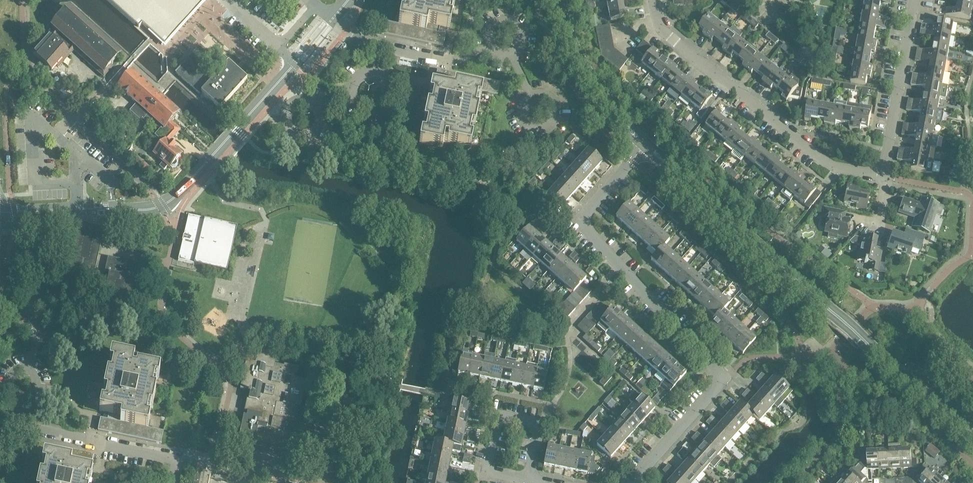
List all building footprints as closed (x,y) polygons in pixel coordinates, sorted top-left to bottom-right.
[(139,28),(142,25),(165,45),(205,0),(108,0),(139,28)] [(402,4),(406,5),(404,16),(400,15),(398,24),(382,21),(380,33),(443,47),(445,34),(438,33),(439,27),(449,29),(451,20),(447,19),(449,8),(453,9),(455,0),(403,0),(402,4)] [(608,8),(623,5),(622,0),(606,0),(608,8)] [(864,7),(879,10),(881,3),(890,5),(891,0),(866,0),(864,7)] [(972,7),(957,4),(956,10),(947,9),(946,15),(970,20),(972,7)] [(623,5),(608,8),(610,21),(635,16),(634,10),(624,12),(623,5)] [(736,13),(739,9),(734,5),(731,9),(736,13)] [(789,8),(780,7),(779,14),(787,16),(789,8)] [(879,10),(864,7),(862,20),(887,24),(888,19),(878,17),(879,10)] [(60,18),(52,27),(56,31),(50,37),(68,54),(69,55),(69,54),(64,49),(69,43),(75,48),(76,46),(82,51),(81,52),(89,60),(87,62),(104,77),(112,68),(110,66),(111,65),(112,65),(113,64),(112,64),(121,55),(69,8),(61,17),(60,17),(60,18)] [(703,35),(708,38),(719,23),(709,15),(699,27),(705,32),(703,35)] [(368,18),(367,24),(378,26),(380,21),(368,18)] [(887,24),(862,20),(860,32),(875,35),(876,29),(886,30),(887,24)] [(954,23),(944,21),(938,20),(937,27),(922,24),(921,30),(951,36),(954,23)] [(719,23),(708,38),(712,42),(714,39),(720,44),(729,31),(719,23)] [(595,28),(597,34),(610,31),(609,25),(595,28)] [(733,27),(729,31),(720,44),(725,48),(723,50),(727,54),(739,39),(743,35),(733,27)] [(951,36),(921,30),(920,36),(935,39),(934,45),(949,48),(951,36)] [(597,34),(598,40),(612,37),(610,31),(597,34)] [(875,35),(860,32),(858,45),(876,48),(877,42),(874,42),(875,35)] [(68,54),(50,37),(49,37),(33,54),(41,62),(42,63),(52,71),(68,54)] [(598,40),(599,46),(613,43),(612,37),(598,40)] [(776,45),(779,41),(774,37),(771,41),(776,45)] [(739,39),(727,54),(732,58),(734,55),(739,59),(749,47),(739,39)] [(658,53),(643,41),(636,50),(645,58),(641,63),(651,72),(660,60),(655,56),(658,53)] [(599,46),(601,57),(614,49),(613,43),(599,46)] [(876,48),(858,45),(855,57),(870,60),(872,53),(875,54),(876,48)] [(949,48),(934,45),(933,52),(917,49),(916,55),(947,60),(949,48)] [(749,47),(739,59),(745,64),(743,67),(747,70),(759,55),(749,47)] [(601,57),(610,64),(619,53),(614,49),(601,57)] [(795,61),(799,57),(789,49),(785,53),(795,61)] [(610,64),(615,67),(623,56),(619,53),(610,64)] [(759,55),(747,70),(752,74),(754,71),(759,75),(769,63),(759,55)] [(947,60),(916,55),(915,60),(930,63),(929,70),(944,73),(947,60)] [(628,60),(623,56),(615,67),(619,71),(628,60)] [(870,60),(855,57),(853,70),(872,73),(873,67),(869,67),(870,60)] [(202,93),(206,98),(219,109),(246,80),(228,63),(212,81),(188,59),(175,73),(200,96),(202,93)] [(666,64),(660,60),(651,72),(661,80),(673,65),(668,61),(666,64)] [(814,69),(809,65),(804,61),(800,65),(805,69),(810,73),(814,69)] [(769,63),(759,75),(764,79),(762,82),(767,86),(779,71),(769,63)] [(673,65),(661,80),(671,87),(680,75),(675,71),(677,69),(673,65)] [(441,89),(431,87),(429,96),(433,97),(431,108),(427,107),(423,125),(427,126),(425,136),(421,135),(419,145),(442,149),(444,139),(448,140),(447,144),(470,149),(472,140),(468,139),(470,128),(474,129),(478,112),(474,111),(476,100),(480,101),(482,92),(497,95),(500,83),(437,70),(435,82),(442,83),(441,89)] [(872,73),(853,70),(851,82),(866,85),(867,78),(871,79),(872,73)] [(944,73),(929,70),(928,77),(913,74),(912,80),(942,85),(944,73)] [(779,71),(767,86),(771,89),(774,87),(779,91),(789,79),(779,71)] [(132,72),(118,87),(139,106),(137,109),(142,114),(144,111),(164,128),(165,128),(170,122),(178,113),(132,72)] [(685,80),(680,75),(671,87),(680,95),(692,81),(688,77),(685,80)] [(789,79),(779,91),(784,95),(782,98),(787,102),(789,99),(800,103),(802,90),(798,88),(799,87),(789,79)] [(942,85),(912,80),(911,85),(926,88),(925,95),(940,98),(942,85)] [(692,81),(680,95),(690,103),(700,91),(694,87),(697,84),(692,81)] [(705,95),(700,91),(690,103),(700,111),(704,107),(710,99),(712,97),(707,93),(705,95)] [(940,98),(925,95),(924,102),(908,99),(907,105),(938,110),(940,98)] [(708,111),(715,101),(711,98),(710,99),(704,107),(708,111)] [(821,104),(809,102),(809,100),(804,99),(801,116),(805,117),(805,121),(811,122),(812,118),(818,119),(821,104)] [(855,130),(858,111),(859,105),(847,103),(846,109),(843,124),(850,125),(849,129),(855,130)] [(833,107),(821,104),(818,119),(825,121),(824,124),(830,125),(833,107)] [(938,110),(907,105),(906,110),(921,113),(920,120),(935,123),(938,110)] [(846,109),(833,107),(830,125),(836,126),(836,123),(843,124),(846,109)] [(717,110),(705,125),(715,133),(725,121),(719,117),(722,114),(717,110)] [(871,113),(858,111),(855,130),(860,131),(861,127),(868,129),(871,113)] [(935,123),(920,120),(919,126),(904,124),(903,130),(933,135),(935,123)] [(730,125),(725,121),(715,133),(725,141),(737,126),(732,123),(730,125)] [(170,141),(180,130),(170,122),(165,128),(170,132),(162,141),(164,143),(154,154),(169,167),(170,167),(171,168),(176,168),(178,165),(178,161),(176,160),(181,154),(174,148),(175,147),(172,144),(173,143),(170,141)] [(680,126),(686,130),(689,126),(684,122),(680,126)] [(737,126),(725,141),(735,149),(744,137),(739,133),(741,130),(737,126)] [(933,135),(903,130),(902,135),(917,138),(916,145),(931,147),(933,135)] [(575,138),(572,135),(567,140),(570,143),(575,138)] [(749,141),(744,137),(735,149),(745,157),(756,142),(752,138),(749,141)] [(698,144),(693,140),(690,144),(695,148),(698,144)] [(756,142),(745,157),(754,165),(764,153),(759,149),(761,146),(756,142)] [(931,147),(916,145),(914,151),(899,149),(898,154),(928,160),(931,147)] [(565,148),(562,146),(557,151),(560,154),(565,148)] [(588,149),(580,158),(594,170),(602,162),(588,149)] [(769,157),(764,153),(754,165),(764,173),(776,158),(772,154),(769,157)] [(928,160),(898,154),(897,160),(912,163),(911,170),(926,173),(928,160)] [(718,159),(713,156),(710,160),(715,164),(718,159)] [(594,170),(580,158),(573,166),(587,178),(594,170)] [(776,158),(764,173),(774,181),(784,169),(779,164),(781,162),(776,158)] [(551,165),(548,162),(543,167),(546,170),(551,165)] [(587,178),(573,166),(566,174),(580,186),(587,178)] [(546,170),(543,167),(538,172),(541,175),(546,170)] [(730,176),(733,172),(728,168),(725,172),(730,176)] [(789,173),(784,169),(774,181),(784,189),(796,174),(791,170),(789,173)] [(580,186),(566,174),(559,182),(573,194),(580,186)] [(796,174),(784,189),(794,196),(804,184),(798,180),(801,177),(796,174)] [(533,178),(528,184),(531,187),(536,181),(533,178)] [(573,194),(559,182),(552,190),(566,202),(573,194)] [(749,192),(753,188),(748,184),(745,188),(749,192)] [(809,189),(804,184),(794,196),(809,209),(821,194),(811,186),(809,189)] [(865,210),(869,193),(858,191),(859,186),(848,184),(843,204),(856,207),(856,208),(865,210)] [(566,202),(552,190),(544,198),(558,211),(566,202)] [(656,205),(659,202),(654,197),(651,200),(656,205)] [(943,216),(946,208),(922,200),(920,205),(904,199),(899,212),(916,218),(913,226),(928,232),(933,219),(930,218),(932,212),(943,216)] [(628,203),(616,217),(625,225),(637,211),(628,203)] [(846,236),(850,219),(835,216),(836,210),(825,208),(823,217),(828,218),(825,231),(846,236)] [(637,211),(625,225),(633,232),(645,218),(637,211)] [(673,220),(676,216),(670,211),(667,214),(673,220)] [(226,272),(237,227),(223,224),(188,216),(184,235),(183,235),(182,241),(183,241),(178,260),(226,272)] [(645,218),(633,232),(641,239),(653,225),(645,218)] [(540,231),(545,226),(542,223),(537,228),(540,231)] [(104,229),(78,224),(75,241),(67,240),(62,265),(65,266),(62,281),(96,288),(99,272),(95,271),(104,229)] [(653,225),(641,239),(649,246),(661,233),(653,225)] [(544,234),(548,229),(545,226),(540,231),(544,234)] [(529,227),(516,241),(525,248),(537,235),(529,227)] [(685,239),(688,236),(682,231),(679,234),(685,239)] [(920,250),(924,236),(910,231),(908,237),(892,232),(887,249),(905,255),(907,250),(910,251),(912,247),(920,250)] [(661,233),(649,246),(657,254),(664,246),(669,240),(661,233)] [(537,235),(525,248),(533,256),(545,242),(537,235)] [(690,244),(693,240),(688,236),(685,239),(690,244)] [(878,271),(881,252),(874,251),(876,239),(862,236),(861,237),(854,236),(849,241),(852,244),(860,245),(857,260),(871,262),(870,269),(878,271)] [(556,246),(561,240),(558,237),(553,243),(556,246)] [(560,249),(564,243),(561,240),(556,246),(560,249)] [(545,242),(533,256),(541,263),(553,249),(545,242)] [(701,254),(704,250),(698,245),(695,248),(701,254)] [(664,246),(657,254),(651,260),(659,267),(672,253),(664,246)] [(553,249),(541,263),(549,270),(561,256),(553,249)] [(706,258),(709,255),(704,250),(701,254),(706,258)] [(572,260),(577,255),(574,252),(569,257),(572,260)] [(672,253),(659,267),(667,274),(680,261),(672,253)] [(576,263),(580,258),(577,255),(572,260),(576,263)] [(561,256),(549,270),(555,275),(549,282),(550,284),(557,277),(569,264),(561,256)] [(109,273),(105,294),(100,315),(126,321),(129,303),(137,305),(142,280),(139,279),(142,264),(108,257),(104,273),(109,273)] [(722,273),(725,269),(714,259),(711,263),(722,273)] [(680,261),(667,274),(675,282),(688,268),(680,261)] [(569,264),(557,277),(565,285),(577,271),(569,264)] [(594,269),(590,266),(585,272),(589,275),(594,269)] [(688,268),(675,282),(684,289),(696,275),(688,268)] [(577,271),(565,285),(573,292),(574,291),(578,287),(582,282),(586,278),(577,271)] [(727,277),(738,287),(741,284),(730,274),(727,277)] [(696,275),(684,289),(692,296),(704,282),(696,275)] [(582,282),(578,287),(587,295),(592,291),(582,282)] [(704,282),(692,296),(700,303),(712,290),(704,282)] [(578,287),(574,291),(583,300),(587,295),(578,287)] [(712,290),(700,303),(708,311),(720,297),(712,290)] [(573,292),(570,296),(579,304),(583,300),(574,291),(573,292)] [(744,302),(747,299),(742,294),(739,297),(744,302)] [(570,296),(566,300),(575,309),(579,304),(570,296)] [(720,297),(708,311),(716,318),(710,324),(722,310),(728,304),(720,297)] [(750,307),(753,304),(747,299),(744,302),(750,307)] [(566,300),(562,304),(571,313),(575,309),(566,300)] [(567,318),(571,313),(562,304),(557,309),(567,318)] [(597,305),(593,309),(603,318),(607,313),(597,305)] [(600,322),(609,329),(621,315),(613,308),(600,322)] [(593,309),(589,313),(598,322),(603,318),(593,309)] [(760,317),(763,314),(758,309),(755,312),(760,317)] [(722,310),(710,324),(718,331),(731,318),(722,310)] [(589,313),(585,318),(594,326),(598,322),(589,313)] [(621,315),(609,329),(617,336),(629,322),(621,315)] [(585,318),(581,322),(590,331),(594,326),(585,318)] [(731,318),(718,331),(726,339),(739,325),(731,318)] [(581,322),(577,327),(586,335),(590,331),(581,322)] [(629,322),(617,336),(625,343),(637,330),(629,322)] [(739,325),(726,339),(734,346),(747,332),(739,325)] [(637,330),(625,343),(633,351),(645,337),(637,330)] [(747,332),(734,346),(743,353),(755,340),(747,332)] [(645,337),(633,351),(641,358),(653,344),(645,337)] [(587,343),(598,352),(601,349),(590,339),(587,343)] [(653,344),(641,358),(649,365),(661,351),(653,344)] [(247,361),(241,389),(248,391),(248,392),(250,392),(249,397),(247,397),(244,411),(262,415),(262,418),(259,418),(254,442),(290,449),(295,425),(292,425),(296,407),(299,408),(305,380),(296,378),(298,367),(284,364),(284,366),(273,364),(276,353),(259,350),(256,363),(247,361)] [(661,351),(649,365),(657,372),(669,358),(661,351)] [(134,359),(111,354),(109,363),(113,364),(111,375),(107,374),(103,392),(107,392),(105,403),(101,402),(99,411),(109,414),(108,419),(100,418),(98,430),(161,443),(163,431),(147,428),(149,419),(146,418),(148,407),(152,408),(155,391),(151,390),(154,380),(158,381),(160,371),(137,366),(136,370),(132,369),(134,359)] [(473,356),(462,354),(458,372),(469,374),(473,356)] [(608,362),(611,358),(606,354),(603,357),(608,362)] [(483,358),(473,356),(469,374),(479,377),(483,358)] [(494,361),(483,358),(479,377),(490,379),(494,361)] [(608,362),(614,367),(617,363),(611,358),(608,362)] [(669,358),(657,372),(665,379),(677,365),(669,358)] [(504,363),(494,361),(490,379),(500,381),(504,363)] [(515,365),(504,363),(500,381),(511,383),(515,365)] [(525,367),(515,365),(511,383),(522,386),(525,367)] [(677,365),(665,379),(673,387),(686,373),(677,365)] [(536,370),(525,367),(522,386),(532,388),(536,370)] [(547,372),(536,370),(532,388),(543,390),(547,372)] [(767,378),(762,373),(758,377),(764,382),(767,378)] [(599,383),(604,387),(612,378),(607,374),(599,383)] [(788,389),(775,376),(767,385),(781,397),(788,389)] [(623,380),(618,386),(622,389),(626,383),(623,380)] [(657,391),(665,396),(670,390),(662,384),(657,391)] [(781,397),(767,385),(760,393),(774,405),(781,397)] [(641,390),(646,395),(649,392),(643,387),(641,390)] [(744,393),(749,398),(753,394),(747,389),(744,393)] [(617,394),(613,391),(608,396),(612,399),(617,394)] [(774,405),(760,393),(753,401),(766,413),(774,405)] [(612,399),(608,396),(603,402),(607,405),(612,399)] [(641,396),(633,404),(647,417),(655,409),(641,396)] [(470,403),(452,400),(450,411),(468,414),(470,403)] [(731,405),(726,400),(723,403),(728,408),(731,405)] [(766,413),(753,401),(745,409),(759,421),(766,413)] [(728,408),(723,403),(717,409),(723,414),(728,408)] [(759,421),(745,409),(739,403),(732,411),(746,424),(753,416),(759,421)] [(633,404),(626,412),(640,425),(647,417),(633,404)] [(602,410),(599,407),(594,412),(597,415),(602,410)] [(468,414),(450,411),(447,421),(465,425),(468,414)] [(746,424),(732,411),(725,419),(738,432),(746,424)] [(597,415),(594,412),(589,418),(592,421),(597,415)] [(626,412),(619,420),(633,433),(640,425),(626,412)] [(714,424),(717,421),(711,416),(708,419),(714,424)] [(714,424),(708,419),(705,423),(711,428),(714,424)] [(738,432),(725,419),(717,427),(731,440),(738,432)] [(633,433),(619,420),(611,428),(626,441),(633,433)] [(465,425),(447,421),(445,432),(463,436),(465,425)] [(584,424),(579,429),(583,432),(587,427),(584,424)] [(731,440),(717,427),(710,435),(724,448),(731,440)] [(611,428),(604,436),(618,449),(626,441),(611,428)] [(463,436),(445,432),(443,442),(461,446),(463,436)] [(699,441),(702,437),(697,432),(694,436),(699,441)] [(724,448),(710,435),(703,443),(717,456),(724,448)] [(611,457),(618,449),(604,436),(597,445),(611,457)] [(699,441),(694,436),(691,439),(696,444),(699,441)] [(31,441),(28,453),(44,456),(42,465),(46,466),(44,477),(40,476),(38,482),(86,482),(87,479),(91,480),(92,472),(83,470),(84,464),(91,466),(94,454),(31,440),(31,441)] [(452,450),(460,452),(461,446),(443,442),(435,441),(433,451),(451,455),(452,450)] [(717,456),(703,443),(696,452),(709,464),(717,456)] [(888,445),(888,450),(889,450),(890,469),(900,468),(899,450),(900,450),(899,444),(888,445)] [(931,456),(937,450),(931,444),(925,451),(931,456)] [(558,449),(548,446),(547,446),(544,464),(555,467),(558,449)] [(580,448),(579,453),(576,471),(587,473),(593,475),(599,469),(593,463),(595,456),(590,455),(591,450),(580,448)] [(685,457),(688,453),(683,448),(679,452),(685,457)] [(569,451),(558,449),(555,467),(565,469),(569,451)] [(911,449),(900,450),(899,450),(900,468),(917,467),(916,459),(911,459),(911,449)] [(889,450),(888,450),(878,451),(879,469),(890,469),(889,450)] [(935,459),(941,452),(937,450),(931,456),(935,459)] [(451,455),(433,451),(430,462),(448,466),(451,455)] [(579,453),(569,451),(565,469),(576,471),(579,453)] [(868,480),(868,481),(868,482),(872,482),(872,470),(879,469),(878,451),(866,452),(867,470),(868,480)] [(685,457),(679,452),(677,455),(682,460),(685,457)] [(709,464),(696,452),(688,460),(702,472),(709,464)] [(298,464),(308,466),(309,459),(300,457),(298,464)] [(702,472),(688,460),(681,468),(695,480),(702,472)] [(448,466),(430,462),(428,473),(446,476),(448,466)] [(670,473),(674,469),(668,464),(665,468),(670,473)] [(859,464),(856,468),(861,473),(865,469),(859,464)] [(681,468),(674,476),(682,482),(692,482),(695,480),(681,468)] [(837,478),(843,482),(863,482),(868,482),(868,481),(868,480),(861,473),(856,468),(855,468),(849,473),(845,469),(837,478)] [(919,482),(933,482),(939,477),(931,469),(919,482)] [(428,473),(426,482),(445,482),(446,476),(428,473)]
